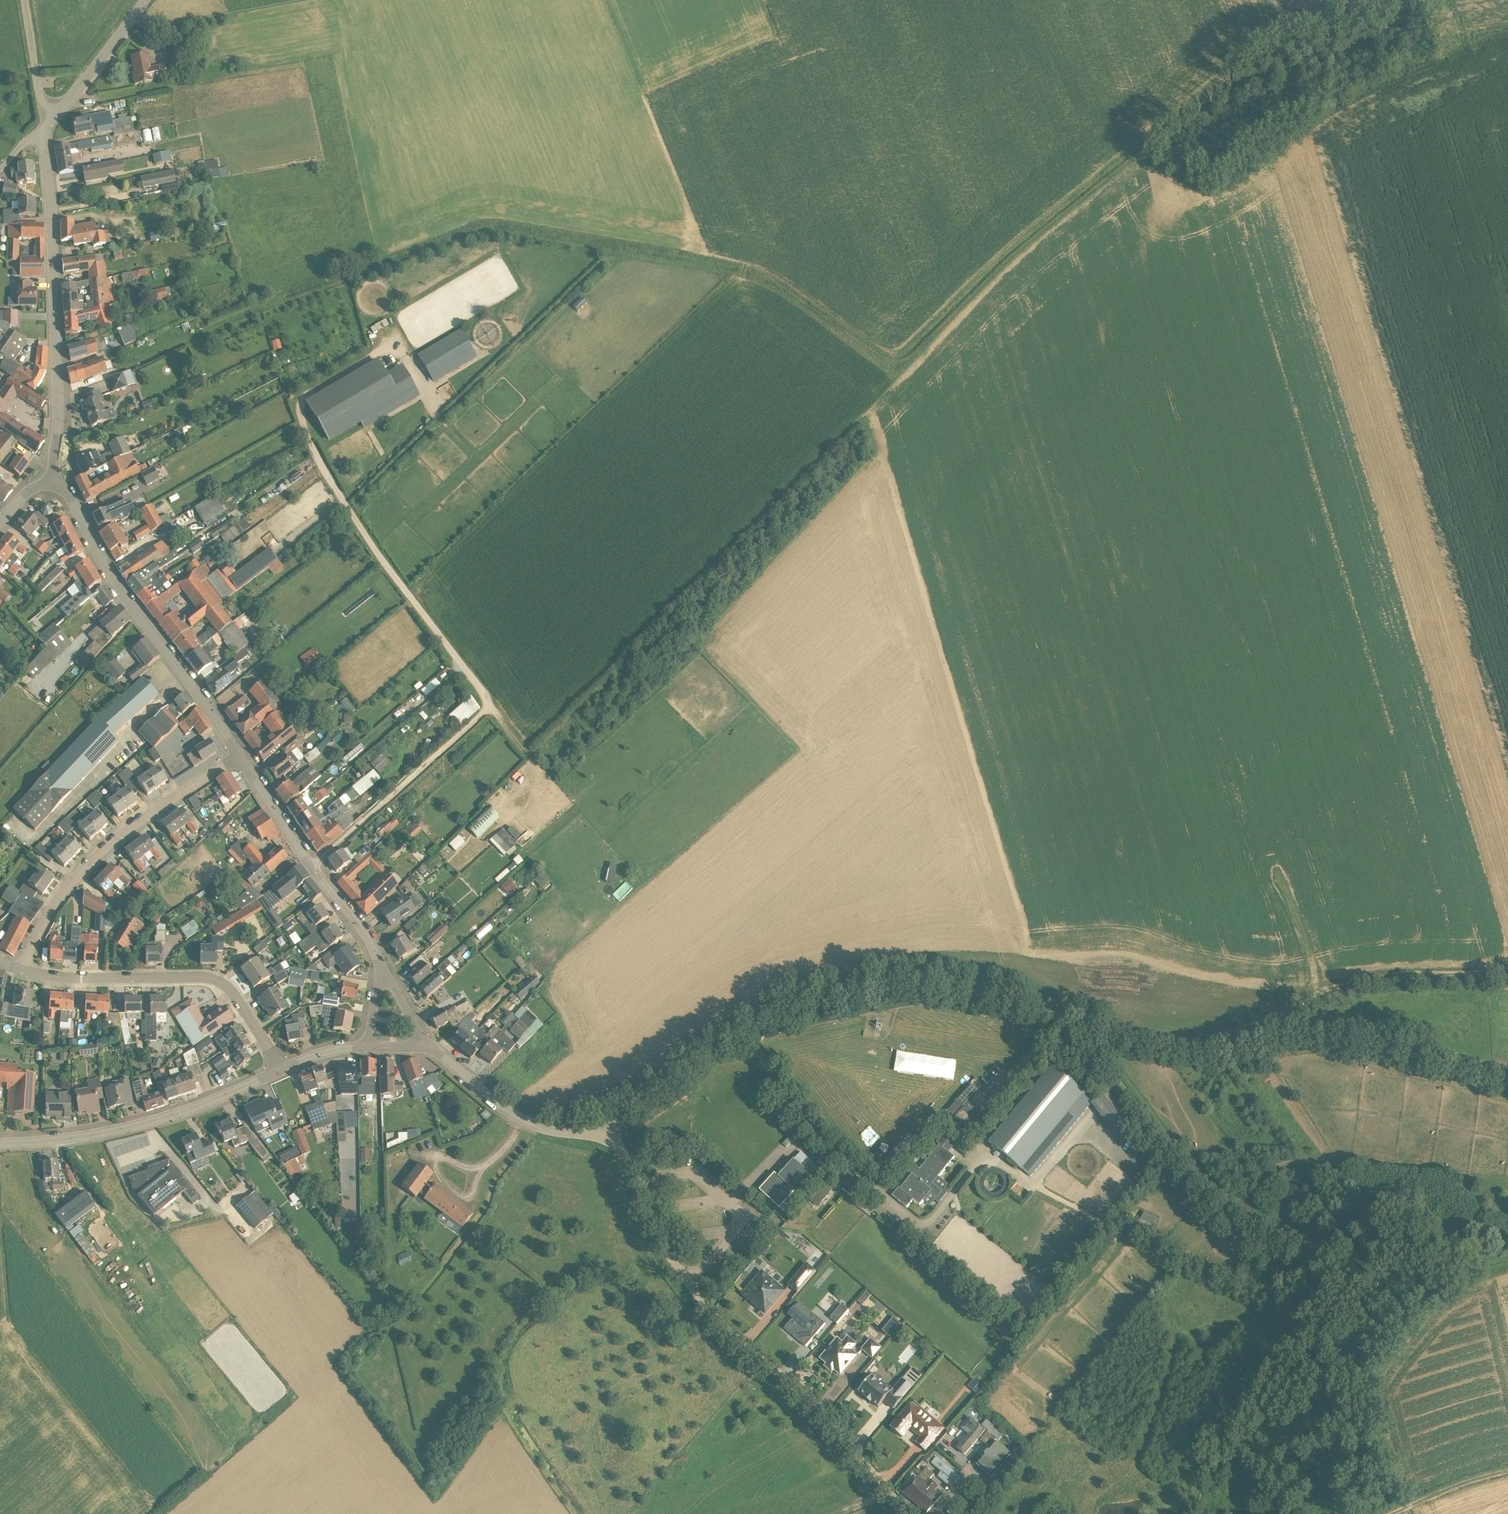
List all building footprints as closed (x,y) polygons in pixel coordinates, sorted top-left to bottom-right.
[(153,81),(153,80),(167,77),(166,66),(150,69),(147,54),(132,57),(135,72),(137,84),(153,81)] [(92,133),(90,123),(96,122),(95,116),(89,117),(81,118),(81,121),(73,122),(76,135),(92,133)] [(96,122),(90,123),(92,133),(98,131),(98,134),(113,130),(115,136),(134,132),(131,118),(97,125),(96,122)] [(142,130),(144,143),(159,141),(158,128),(142,130)] [(89,141),(76,143),(78,149),(78,151),(91,148),(89,141)] [(69,151),(78,149),(76,143),(55,148),(59,173),(73,171),(69,151)] [(172,161),(170,152),(152,155),(154,165),(172,161)] [(122,161),(82,169),(85,182),(109,177),(109,176),(124,173),(122,161)] [(220,178),(218,161),(205,163),(207,180),(220,178)] [(34,182),(33,165),(18,166),(18,168),(11,169),(12,179),(16,179),(16,184),(34,182)] [(141,178),(143,189),(161,185),(163,194),(176,191),(175,185),(172,172),(172,171),(141,178)] [(16,198),(18,186),(4,183),(2,196),(16,198)] [(20,224),(20,217),(35,216),(35,201),(18,202),(18,210),(3,210),(3,225),(8,225),(20,224)] [(61,221),(61,242),(73,240),(74,247),(92,243),(93,247),(117,242),(115,230),(96,234),(94,223),(74,227),(74,221),(61,221)] [(226,229),(225,223),(217,224),(214,225),(215,231),(226,229)] [(8,225),(8,241),(6,241),(6,262),(11,262),(11,268),(13,268),(20,268),(20,277),(44,277),(44,258),(44,240),(44,225),(21,224),(20,224),(8,225)] [(150,234),(151,242),(180,237),(179,229),(150,234)] [(125,237),(127,247),(135,245),(134,235),(125,237)] [(115,260),(123,258),(121,249),(113,251),(115,260)] [(89,271),(90,281),(107,279),(105,263),(96,264),(95,256),(61,261),(63,274),(89,271)] [(148,269),(131,273),(133,280),(140,279),(140,280),(149,279),(148,269)] [(107,279),(90,281),(77,283),(63,286),(64,316),(65,316),(82,312),(93,310),(93,308),(111,305),(114,305),(113,294),(111,294),(109,279),(107,279)] [(11,298),(11,306),(20,306),(38,307),(38,290),(32,289),(33,282),(16,281),(16,299),(11,298)] [(161,300),(161,299),(167,297),(164,288),(152,291),(146,293),(145,293),(148,304),(161,300)] [(579,297),(572,307),(578,311),(585,301),(579,297)] [(78,325),(96,321),(99,331),(112,327),(109,316),(114,315),(111,305),(93,308),(93,310),(82,312),(65,316),(65,335),(78,334),(78,325)] [(4,323),(11,326),(18,326),(18,312),(4,312),(4,323)] [(10,377),(34,392),(41,382),(45,373),(48,349),(37,348),(35,365),(31,364),(30,366),(26,370),(15,361),(22,350),(27,338),(18,337),(10,332),(11,326),(4,323),(1,322),(0,321),(0,370),(10,377)] [(117,329),(124,346),(137,341),(130,324),(117,329)] [(91,339),(98,337),(96,331),(89,334),(91,339)] [(474,354),(462,332),(421,356),(433,378),(474,354)] [(95,340),(67,348),(70,361),(98,352),(95,340)] [(274,351),(281,349),(279,340),(272,341),(274,351)] [(86,379),(107,372),(103,358),(82,366),(67,370),(71,384),(86,379)] [(378,360),(305,403),(329,444),(361,425),(364,430),(421,397),(403,365),(386,375),(378,360)] [(113,392),(126,387),(122,374),(109,379),(113,392)] [(4,386),(18,395),(39,409),(40,408),(45,400),(34,392),(10,377),(4,386)] [(18,395),(4,386),(0,391),(0,429),(19,442),(36,454),(44,441),(43,440),(5,414),(18,395)] [(92,426),(114,418),(110,419),(103,398),(101,391),(85,396),(88,402),(82,404),(82,405),(84,404),(92,426)] [(150,401),(142,404),(145,410),(153,407),(150,401)] [(11,451),(17,443),(3,432),(0,436),(0,463),(2,465),(9,470),(19,477),(29,463),(11,451)] [(76,462),(84,477),(85,476),(98,470),(107,465),(130,453),(123,438),(109,445),(113,452),(107,455),(106,454),(100,457),(96,451),(76,462)] [(97,497),(148,469),(145,464),(138,468),(130,453),(107,465),(111,473),(89,485),(85,476),(84,477),(75,481),(80,491),(86,503),(97,497)] [(153,468),(141,475),(147,487),(160,480),(153,468)] [(270,498),(304,474),(299,468),(266,492),(270,498)] [(243,482),(220,495),(226,503),(248,491),(245,485),(248,484),(245,479),(242,481),(243,482)] [(3,501),(12,490),(0,481),(0,498),(3,501)] [(219,493),(195,508),(205,525),(224,513),(230,510),(226,503),(220,495),(219,493)] [(107,509),(93,516),(99,528),(120,519),(121,522),(135,515),(128,501),(107,510),(107,509)] [(41,512),(44,516),(48,516),(52,513),(52,509),(50,505),(45,505),(41,508),(41,512)] [(162,526),(151,505),(139,512),(146,525),(133,534),(137,541),(158,528),(162,526)] [(14,526),(27,537),(30,533),(39,522),(46,528),(50,523),(38,513),(34,518),(28,513),(22,521),(20,519),(14,526)] [(59,537),(72,530),(67,519),(49,528),(54,539),(59,537)] [(230,520),(210,534),(214,540),(235,526),(230,520)] [(220,537),(220,538),(226,546),(250,528),(244,520),(234,528),(234,527),(220,537)] [(158,528),(163,536),(163,537),(176,529),(171,521),(162,526),(158,528)] [(129,546),(120,530),(117,525),(100,534),(110,553),(111,552),(119,547),(121,550),(122,550),(129,546)] [(59,537),(64,548),(78,541),(72,530),(59,537)] [(30,533),(27,537),(27,538),(33,543),(36,539),(30,533)] [(8,535),(0,544),(19,559),(26,550),(8,535)] [(32,545),(35,548),(41,541),(38,538),(36,539),(33,543),(32,545)] [(189,547),(194,554),(205,547),(200,540),(189,547)] [(35,548),(39,551),(45,544),(41,541),(35,548)] [(78,541),(64,548),(62,549),(57,553),(62,563),(83,552),(78,541)] [(161,559),(169,554),(170,553),(163,542),(153,548),(119,571),(126,582),(161,560),(161,559)] [(0,544),(0,559),(6,563),(12,568),(17,573),(21,569),(15,564),(19,559),(0,544)] [(45,544),(39,551),(43,554),(49,547),(45,544)] [(125,556),(122,550),(121,550),(119,547),(111,552),(116,562),(124,557),(123,557),(125,556)] [(278,560),(269,549),(229,580),(238,591),(278,560)] [(203,558),(204,560),(207,564),(210,567),(221,559),(214,550),(203,558)] [(160,571),(174,561),(169,554),(161,559),(161,560),(126,582),(132,590),(160,571)] [(189,565),(195,573),(202,567),(196,559),(189,565)] [(73,578),(77,583),(95,572),(89,562),(68,575),(71,579),(73,578)] [(195,573),(193,573),(201,584),(206,580),(224,603),(233,595),(238,591),(229,580),(227,578),(226,580),(218,570),(212,575),(205,565),(202,567),(195,573)] [(14,577),(17,573),(12,568),(8,572),(14,577)] [(62,573),(58,568),(47,579),(37,588),(42,593),(51,584),(59,576),(62,573)] [(160,571),(132,590),(137,597),(165,577),(160,571)] [(101,583),(97,575),(95,572),(77,583),(75,585),(78,590),(80,594),(61,610),(67,617),(76,609),(81,606),(93,596),(89,590),(101,583)] [(173,643),(189,630),(204,618),(217,607),(224,603),(206,580),(201,584),(193,573),(177,584),(172,588),(160,597),(146,608),(173,643)] [(146,608),(160,597),(172,588),(165,577),(137,597),(146,608)] [(114,600),(103,586),(94,593),(95,594),(75,611),(82,620),(102,604),(105,607),(114,600)] [(0,589),(0,598),(7,604),(12,598),(0,589)] [(231,624),(217,607),(204,618),(212,628),(197,640),(189,630),(173,643),(187,660),(212,640),(231,624)] [(89,635),(94,642),(102,649),(112,639),(111,638),(131,621),(121,609),(98,629),(97,628),(89,635)] [(231,624),(212,640),(217,648),(223,643),(229,650),(230,649),(235,656),(249,644),(244,637),(245,637),(240,630),(239,631),(232,623),(231,624)] [(56,626),(53,624),(37,638),(48,650),(27,672),(33,679),(72,644),(56,626)] [(272,642),(277,649),(285,642),(280,636),(272,642)] [(147,640),(131,652),(141,665),(127,675),(132,682),(149,669),(147,667),(160,657),(147,640)] [(209,655),(217,648),(212,640),(187,660),(198,675),(212,665),(215,663),(209,655)] [(80,659),(87,666),(96,656),(88,648),(79,658),(80,659)] [(300,657),(306,667),(320,657),(313,648),(300,657)] [(207,685),(206,686),(215,697),(216,696),(233,683),(228,677),(225,673),(236,664),(248,655),(244,650),(237,655),(233,658),(209,676),(213,681),(208,685),(207,685)] [(105,669),(116,682),(126,673),(115,660),(105,669)] [(419,690),(424,696),(439,685),(434,678),(419,690)] [(157,695),(142,679),(98,719),(50,771),(14,810),(36,830),(71,792),(119,741),(114,735),(122,728),(157,695)] [(244,737),(252,731),(259,725),(282,705),(273,694),(263,681),(248,693),(259,706),(242,720),(235,712),(247,703),(243,698),(225,712),(235,726),(244,737)] [(168,707),(164,709),(175,721),(180,716),(175,709),(177,707),(182,714),(195,705),(187,693),(174,702),(175,703),(168,707)] [(449,716),(459,727),(481,708),(471,697),(449,716)] [(341,703),(343,705),(349,713),(350,715),(356,710),(347,699),(341,703)] [(186,731),(192,728),(197,737),(210,730),(199,708),(180,718),(186,731)] [(179,725),(175,721),(164,709),(155,718),(155,717),(139,732),(154,748),(179,725)] [(278,749),(295,735),(296,734),(278,711),(263,723),(272,735),(262,743),(252,731),(244,737),(263,761),(278,749)] [(308,712),(303,717),(308,722),(313,717),(308,712)] [(330,738),(333,741),(335,744),(345,737),(339,730),(330,738)] [(268,768),(269,769),(278,780),(299,764),(291,753),(303,744),(295,735),(278,749),(284,756),(268,768)] [(384,740),(376,747),(380,751),(388,744),(384,740)] [(216,753),(209,741),(187,756),(194,767),(216,753)] [(352,759),(364,748),(360,743),(347,754),(352,759)] [(155,762),(161,759),(154,748),(149,751),(155,762)] [(316,748),(309,753),(304,757),(309,763),(320,754),(316,748)] [(375,769),(390,756),(386,751),(370,764),(375,769)] [(289,782),(276,792),(287,806),(300,795),(295,790),(301,785),(304,790),(320,776),(311,766),(290,783),(289,782)] [(168,781),(158,767),(147,774),(157,788),(168,781)] [(131,782),(136,778),(128,768),(123,772),(131,782)] [(381,778),(374,770),(366,777),(373,785),(381,778)] [(125,786),(131,782),(123,772),(118,775),(125,786)] [(185,772),(174,779),(178,784),(188,777),(185,772)] [(214,790),(216,794),(235,783),(229,772),(216,781),(219,786),(214,790)] [(137,781),(147,795),(157,788),(147,774),(137,781)] [(366,777),(352,788),(360,797),(373,786),(373,785),(366,777)] [(241,793),(235,783),(216,794),(219,799),(225,795),(228,801),(241,793)] [(324,790),(328,795),(331,794),(334,788),(331,784),(324,790)] [(138,803),(132,794),(127,788),(117,795),(128,810),(138,803)] [(287,809),(294,819),(309,809),(329,796),(328,795),(324,790),(313,797),(314,798),(311,802),(307,805),(302,799),(287,809)] [(347,795),(352,802),(359,797),(354,790),(347,795)] [(105,800),(96,791),(91,795),(100,805),(105,800)] [(95,809),(100,805),(91,795),(87,799),(95,809)] [(118,817),(128,810),(117,795),(107,802),(118,817)] [(201,805),(195,798),(189,802),(194,810),(201,805)] [(339,800),(334,804),(337,809),(324,818),(318,823),(320,825),(306,836),(317,852),(332,842),(356,822),(348,811),(347,812),(339,800)] [(467,827),(477,838),(499,817),(488,806),(467,827)] [(318,823),(324,818),(314,807),(309,810),(309,809),(294,819),(306,836),(320,825),(318,823)] [(182,809),(172,816),(181,830),(187,825),(193,834),(198,830),(182,809)] [(87,819),(99,833),(108,824),(97,811),(87,819)] [(227,815),(209,834),(217,840),(234,822),(227,815)] [(278,835),(266,815),(252,824),(262,841),(267,838),(269,841),(278,835)] [(177,846),(180,844),(182,842),(176,834),(181,830),(172,816),(161,824),(177,846)] [(71,831),(76,826),(68,817),(62,822),(71,831)] [(90,841),(99,833),(87,819),(78,827),(90,841)] [(399,850),(413,837),(421,830),(413,821),(391,841),(399,850)] [(67,835),(71,831),(62,822),(58,825),(67,835)] [(394,829),(389,823),(388,822),(377,831),(383,839),(384,839),(394,829)] [(203,837),(209,833),(205,828),(200,833),(203,837)] [(517,843),(503,828),(489,841),(504,856),(517,843)] [(454,851),(464,842),(457,835),(448,844),(454,851)] [(135,844),(144,857),(150,852),(156,861),(161,858),(145,836),(135,844)] [(69,837),(65,841),(60,846),(73,858),(81,849),(69,837)] [(253,866),(259,861),(270,873),(288,857),(279,847),(267,858),(266,856),(263,858),(251,844),(247,847),(241,840),(231,848),(243,862),(247,859),(253,866)] [(49,852),(48,851),(46,849),(40,843),(35,848),(45,857),(49,852)] [(57,843),(48,851),(49,852),(64,867),(73,858),(60,846),(57,843)] [(145,869),(139,861),(144,857),(135,844),(125,851),(141,873),(145,869)] [(350,861),(353,859),(353,858),(352,856),(346,848),(328,861),(336,872),(350,862),(350,861)] [(353,858),(353,859),(358,864),(367,855),(363,850),(353,858)] [(358,864),(337,884),(366,916),(398,886),(369,854),(367,855),(358,864)] [(241,876),(251,887),(252,888),(270,873),(259,861),(253,866),(241,876)] [(174,862),(158,875),(161,879),(177,866),(174,862)] [(422,875),(430,867),(425,863),(418,870),(422,875)] [(111,865),(102,874),(114,885),(119,880),(126,887),(131,883),(111,865)] [(282,901),(301,887),(312,902),(322,895),(300,867),(276,886),(272,889),(282,901)] [(502,872),(495,879),(498,882),(505,875),(502,872)] [(541,873),(534,879),(542,889),(549,882),(541,873)] [(117,897),(109,890),(114,885),(102,874),(93,884),(113,902),(117,897)] [(20,891),(23,893),(33,898),(38,892),(42,895),(54,880),(47,875),(42,881),(35,876),(30,883),(27,880),(20,891)] [(509,880),(501,887),(508,895),(516,888),(509,880)] [(144,895),(148,891),(139,881),(132,886),(142,897),(144,895)] [(16,903),(23,893),(20,891),(11,885),(4,895),(16,903)] [(256,900),(261,897),(252,888),(251,887),(234,904),(240,910),(256,900)] [(215,888),(210,891),(213,896),(218,894),(215,888)] [(272,910),(282,901),(272,889),(256,903),(264,916),(276,932),(284,926),(272,910)] [(104,901),(83,890),(83,904),(104,916),(104,901)] [(44,904),(33,898),(23,893),(16,903),(8,914),(16,917),(17,918),(17,917),(30,923),(44,904)] [(414,910),(405,897),(382,913),(391,926),(414,910)] [(196,906),(199,909),(204,908),(205,903),(202,900),(197,901),(196,906)] [(216,937),(261,911),(256,903),(211,929),(216,937)] [(310,920),(315,927),(328,917),(320,906),(310,913),(307,908),(297,914),(296,915),(303,925),(310,920)] [(104,930),(110,931),(111,916),(115,916),(118,918),(121,913),(116,909),(105,908),(105,917),(104,930)] [(156,909),(149,917),(158,925),(166,917),(156,909)] [(220,912),(215,916),(219,922),(225,918),(220,912)] [(96,931),(99,931),(104,932),(105,918),(97,913),(96,931)] [(147,927),(127,915),(117,933),(118,934),(113,942),(129,952),(134,943),(137,945),(147,927)] [(30,923),(17,917),(17,918),(16,917),(0,948),(0,950),(13,957),(30,923)] [(404,927),(409,932),(418,924),(414,919),(404,927)] [(187,939),(200,931),(193,920),(180,929),(187,939)] [(290,921),(283,927),(286,932),(294,926),(290,921)] [(433,934),(439,940),(449,930),(444,924),(433,934)] [(475,935),(480,940),(492,928),(488,924),(475,935)] [(71,944),(65,944),(64,962),(76,962),(77,946),(81,946),(81,936),(82,927),(72,926),(71,944)] [(343,938),(335,926),(325,933),(321,928),(298,944),(305,954),(316,947),(321,954),(343,938)] [(155,937),(155,943),(146,943),(146,964),(162,964),(162,943),(166,943),(166,932),(157,932),(157,937),(155,937)] [(47,952),(50,952),(50,961),(64,962),(65,944),(65,938),(58,938),(52,935),(48,942),(47,952)] [(96,964),(98,937),(81,936),(81,946),(85,947),(84,963),(96,964)] [(268,937),(263,942),(267,946),(272,942),(268,937)] [(399,959),(404,956),(406,960),(420,950),(418,947),(414,940),(409,943),(405,937),(391,946),(395,952),(394,952),(395,954),(396,954),(399,959)] [(216,965),(216,952),(223,952),(223,938),(211,938),(211,947),(200,947),(201,965),(216,965)] [(263,942),(263,941),(253,949),(258,955),(268,947),(267,946),(263,942)] [(343,943),(321,959),(329,970),(337,965),(345,976),(358,966),(350,954),(353,952),(349,945),(346,947),(343,943)] [(428,962),(421,954),(411,962),(415,967),(412,970),(413,971),(408,976),(416,986),(431,973),(425,965),(428,962)] [(268,965),(266,961),(262,955),(241,970),(248,979),(263,968),(268,965)] [(526,964),(519,956),(514,960),(522,968),(526,964)] [(273,975),(274,976),(273,977),(278,984),(288,978),(287,975),(280,964),(270,970),(270,969),(266,971),(263,968),(248,979),(254,988),(273,975)] [(315,964),(307,970),(316,972),(317,967),(315,964)] [(287,975),(302,978),(303,970),(290,967),(290,970),(288,969),(287,975)] [(320,973),(312,971),(310,980),(318,982),(320,973)] [(442,984),(436,977),(416,994),(419,997),(423,994),(426,998),(442,984)] [(358,986),(346,984),(346,981),(338,980),(337,986),(342,988),(341,996),(356,999),(358,986)] [(15,998),(14,1007),(32,1011),(36,992),(17,989),(16,992),(15,992),(14,993),(14,994),(14,995),(14,996),(14,997),(15,997),(15,998)] [(258,999),(263,1007),(266,1006),(272,1017),(289,1008),(285,1001),(283,1002),(276,989),(258,999)] [(61,1012),(62,996),(50,995),(48,1019),(54,1019),(55,1011),(61,1012)] [(74,997),(62,996),(61,1012),(63,1012),(62,1023),(69,1024),(69,1020),(72,1020),(74,997)] [(90,1019),(97,1019),(97,1014),(98,998),(86,997),(85,1021),(90,1021),(90,1019)] [(324,1005),(338,1008),(339,999),(324,997),(323,1006),(324,1006),(324,1005)] [(103,1022),(105,1022),(104,1026),(112,1027),(112,1028),(122,1029),(119,1013),(109,1013),(109,998),(98,998),(97,1014),(103,1014),(103,1022)] [(119,1013),(122,1029),(124,1040),(125,1045),(132,1044),(127,1020),(141,1020),(141,998),(125,998),(125,1013),(119,1013)] [(151,1014),(145,1015),(145,1041),(156,1041),(156,1024),(166,1024),(166,1015),(166,998),(151,998),(151,1014)] [(172,1011),(180,1023),(198,1012),(197,1012),(195,1009),(197,1008),(192,999),(191,1000),(172,1011)] [(444,1013),(442,1010),(429,1017),(436,1029),(449,1022),(453,1029),(471,1013),(474,1011),(468,1001),(456,1008),(455,1006),(444,1013)] [(0,1003),(0,1016),(7,1018),(9,1005),(0,1003)] [(321,1018),(335,1021),(333,1029),(350,1032),(353,1017),(337,1014),(338,1008),(324,1005),(324,1006),(321,1018)] [(212,1034),(232,1020),(224,1008),(203,1022),(198,1012),(180,1023),(193,1045),(193,1046),(212,1034)] [(506,1026),(506,1025),(515,1015),(511,1012),(502,1022),(506,1026)] [(288,1042),(302,1039),(301,1029),(306,1028),(303,1013),(292,1015),(292,1019),(285,1021),(288,1042)] [(451,1042),(461,1050),(479,1029),(471,1022),(475,1017),(471,1013),(453,1029),(458,1033),(451,1042)] [(510,1031),(520,1039),(525,1032),(516,1024),(510,1031)] [(501,1031),(495,1025),(486,1035),(489,1037),(492,1040),(495,1037),(500,1032),(501,1031)] [(228,1046),(243,1036),(237,1027),(225,1035),(224,1034),(221,1036),(222,1039),(215,1044),(221,1054),(229,1048),(228,1046)] [(489,1037),(486,1035),(479,1029),(461,1050),(471,1058),(489,1037)] [(515,1045),(500,1032),(495,1037),(492,1040),(480,1055),(491,1064),(503,1049),(508,1053),(515,1045)] [(217,1040),(212,1034),(198,1044),(202,1050),(217,1040)] [(217,1068),(244,1049),(250,1045),(243,1036),(228,1046),(229,1048),(221,1054),(224,1057),(214,1064),(217,1068)] [(97,1045),(79,1047),(80,1057),(98,1054),(97,1045)] [(194,1049),(189,1052),(197,1076),(202,1074),(194,1049)] [(239,1067),(251,1059),(244,1049),(217,1068),(216,1069),(220,1075),(219,1076),(221,1080),(229,1074),(226,1071),(234,1065),(237,1070),(240,1068),(239,1067)] [(181,1077),(186,1094),(196,1091),(194,1084),(199,1083),(197,1076),(189,1052),(183,1055),(187,1067),(189,1074),(181,1077)] [(196,1054),(199,1062),(203,1061),(205,1060),(202,1052),(196,1054)] [(159,1069),(163,1061),(155,1059),(152,1066),(159,1069)] [(425,1085),(427,1090),(432,1086),(437,1091),(442,1086),(433,1074),(422,1078),(416,1060),(403,1065),(409,1083),(411,1089),(412,1089),(425,1085)] [(358,1095),(364,1095),(375,1095),(375,1061),(361,1061),(361,1087),(359,1087),(358,1095)] [(394,1091),(404,1091),(404,1083),(396,1083),(396,1076),(394,1076),(393,1061),(380,1061),(381,1096),(394,1096),(394,1091)] [(206,1062),(200,1066),(204,1071),(209,1067),(206,1062)] [(9,1090),(7,1112),(33,1114),(36,1074),(17,1073),(18,1065),(0,1063),(0,1090),(9,1090)] [(349,1065),(338,1065),(338,1082),(339,1082),(341,1094),(358,1094),(358,1082),(357,1082),(357,1064),(349,1064),(349,1065)] [(1094,1100),(1053,1065),(989,1142),(1030,1177),(1094,1100)] [(327,1083),(327,1081),(334,1078),(333,1072),(325,1075),(321,1066),(311,1070),(318,1091),(326,1088),(325,1084),(327,1083)] [(178,1097),(172,1080),(171,1077),(163,1080),(160,1069),(153,1074),(156,1083),(161,1081),(168,1100),(178,1097)] [(314,1132),(337,1123),(337,1113),(327,1114),(323,1104),(318,1091),(311,1070),(299,1074),(305,1094),(309,1092),(312,1098),(313,1098),(316,1104),(305,1108),(314,1132)] [(178,1097),(186,1094),(181,1077),(172,1080),(178,1097)] [(103,1098),(99,1079),(87,1082),(88,1087),(75,1089),(79,1112),(91,1110),(92,1113),(99,1112),(97,1100),(103,1098)] [(104,1084),(109,1108),(118,1107),(119,1110),(133,1107),(128,1079),(104,1084)] [(1095,1102),(1120,1135),(1140,1119),(1114,1087),(1095,1102)] [(142,1099),(146,1111),(163,1106),(159,1092),(148,1096),(146,1090),(135,1094),(137,1101),(142,1099)] [(969,1130),(993,1103),(980,1091),(964,1109),(956,1102),(948,1111),(969,1130)] [(46,1094),(47,1117),(56,1117),(56,1120),(70,1120),(70,1093),(46,1094)] [(267,1120),(272,1131),(288,1123),(277,1100),(270,1103),(268,1099),(261,1102),(252,1106),(251,1104),(245,1107),(253,1126),(267,1120)] [(337,1113),(337,1112),(336,1101),(323,1104),(327,1114),(337,1113)] [(337,1113),(337,1123),(338,1141),(346,1141),(345,1127),(357,1126),(356,1112),(337,1112),(337,1113)] [(224,1143),(231,1140),(234,1148),(248,1142),(262,1159),(268,1154),(246,1126),(235,1131),(230,1120),(215,1126),(219,1137),(221,1137),(224,1143)] [(478,1120),(471,1127),(476,1132),(483,1125),(478,1120)] [(293,1132),(303,1156),(311,1152),(301,1129),(293,1132)] [(398,1133),(398,1139),(387,1144),(387,1148),(407,1140),(407,1133),(398,1133)] [(187,1155),(191,1163),(196,1161),(215,1153),(211,1144),(210,1141),(200,1145),(196,1134),(181,1141),(187,1155)] [(939,1145),(921,1168),(920,1169),(913,1164),(907,1171),(912,1175),(901,1189),(899,1187),(892,1196),(907,1208),(914,1200),(920,1205),(930,1193),(937,1199),(943,1192),(933,1184),(955,1157),(943,1148),(949,1141),(943,1136),(937,1143),(939,1145)] [(295,1147),(287,1151),(291,1159),(299,1155),(295,1147)] [(370,1152),(361,1152),(361,1162),(370,1162),(370,1152)] [(302,1156),(282,1165),(288,1173),(300,1167),(298,1164),(305,1161),(302,1156)] [(198,1194),(169,1159),(168,1160),(168,1161),(163,1165),(129,1177),(133,1190),(138,1196),(137,1197),(154,1217),(186,1191),(192,1199),(198,1194)] [(780,1209),(795,1192),(797,1194),(813,1177),(794,1160),(779,1177),(775,1173),(759,1190),(780,1209)] [(45,1180),(46,1180),(46,1182),(41,1183),(42,1189),(52,1188),(53,1191),(64,1190),(63,1183),(59,1183),(58,1162),(44,1163),(45,1180)] [(417,1198),(420,1195),(425,1198),(463,1227),(473,1214),(434,1185),(431,1189),(426,1186),(435,1175),(420,1163),(402,1187),(417,1198)] [(245,1180),(239,1173),(236,1176),(242,1183),(245,1180)] [(269,1209),(255,1191),(236,1207),(255,1229),(273,1214),(269,1209)] [(96,1207),(84,1192),(55,1214),(66,1229),(96,1207)] [(273,1214),(276,1217),(281,1214),(274,1206),(269,1209),(273,1214)] [(335,1217),(336,1229),(343,1229),(343,1216),(335,1217)] [(78,1226),(67,1231),(70,1237),(81,1232),(78,1226)] [(78,1234),(72,1239),(87,1257),(93,1252),(78,1234)] [(798,1293),(816,1272),(807,1264),(789,1285),(798,1293)] [(744,1295),(766,1314),(785,1292),(770,1279),(764,1286),(756,1280),(744,1295)] [(872,1295),(867,1291),(858,1302),(863,1306),(872,1295)] [(794,1321),(786,1330),(807,1348),(826,1326),(815,1316),(811,1321),(796,1308),(789,1316),(794,1321)] [(839,1309),(830,1320),(837,1326),(846,1315),(839,1309)] [(821,1359),(837,1372),(841,1376),(852,1363),(853,1364),(857,1358),(857,1357),(858,1356),(838,1339),(821,1359)] [(863,1350),(873,1358),(881,1348),(871,1340),(863,1350)] [(910,1385),(910,1386),(912,1387),(913,1388),(923,1376),(915,1369),(912,1373),(916,1376),(911,1382),(912,1383),(910,1385)] [(903,1398),(912,1387),(910,1386),(903,1380),(894,1390),(887,1384),(884,1387),(879,1383),(882,1379),(875,1374),(872,1377),(859,1391),(866,1397),(865,1398),(871,1403),(872,1402),(879,1408),(884,1401),(894,1409),(894,1410),(903,1399),(903,1398)] [(983,1388),(974,1380),(969,1386),(968,1387),(977,1395),(983,1388)] [(925,1451),(942,1432),(944,1429),(935,1421),(931,1427),(924,1421),(925,1420),(917,1413),(918,1412),(911,1406),(891,1429),(902,1438),(910,1429),(921,1438),(916,1444),(925,1451)] [(964,1453),(985,1429),(969,1415),(959,1427),(962,1429),(951,1442),(964,1453)] [(983,1427),(988,1431),(987,1432),(992,1436),(997,1430),(998,1429),(993,1425),(987,1420),(982,1426),(983,1427)] [(980,1440),(985,1444),(992,1436),(987,1432),(980,1440)] [(996,1440),(992,1436),(985,1444),(989,1447),(994,1441),(996,1440)] [(929,1464),(937,1454),(932,1450),(924,1459),(929,1464)] [(960,1474),(937,1455),(931,1462),(941,1471),(937,1476),(949,1486),(960,1474)] [(923,1472),(930,1479),(934,1475),(927,1468),(923,1472)] [(927,1483),(930,1479),(923,1472),(919,1477),(927,1483)] [(927,1512),(941,1496),(934,1490),(937,1486),(930,1481),(927,1484),(916,1476),(903,1492),(927,1512)]
